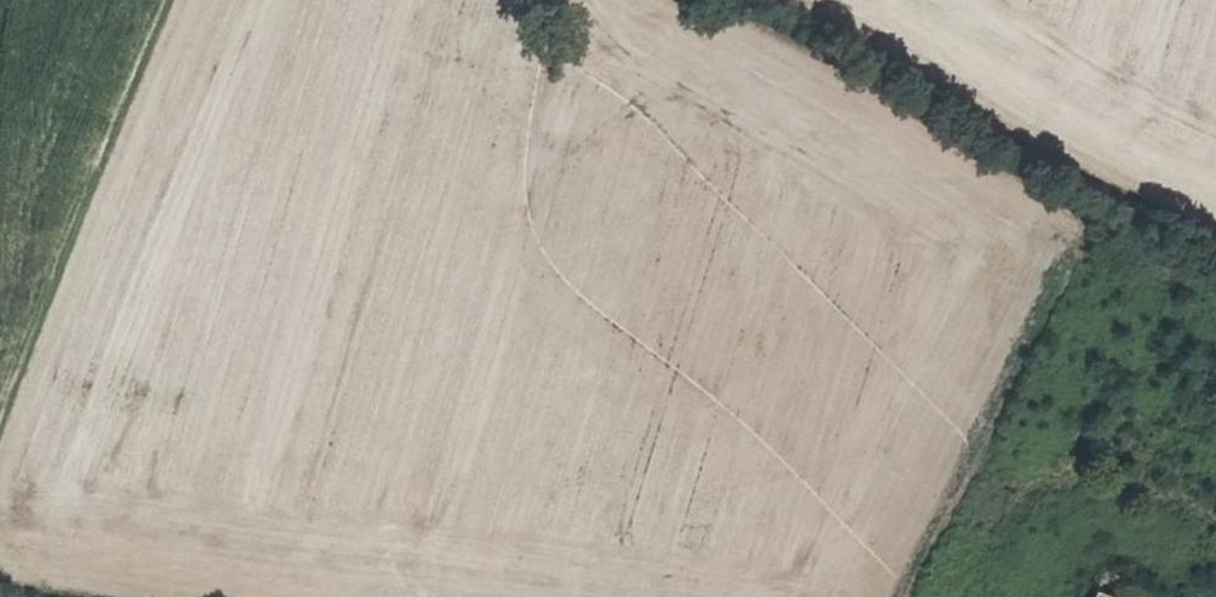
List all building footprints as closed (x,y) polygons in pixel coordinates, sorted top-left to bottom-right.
[(1091,596),(1160,596),(1102,573),(1091,596)]
